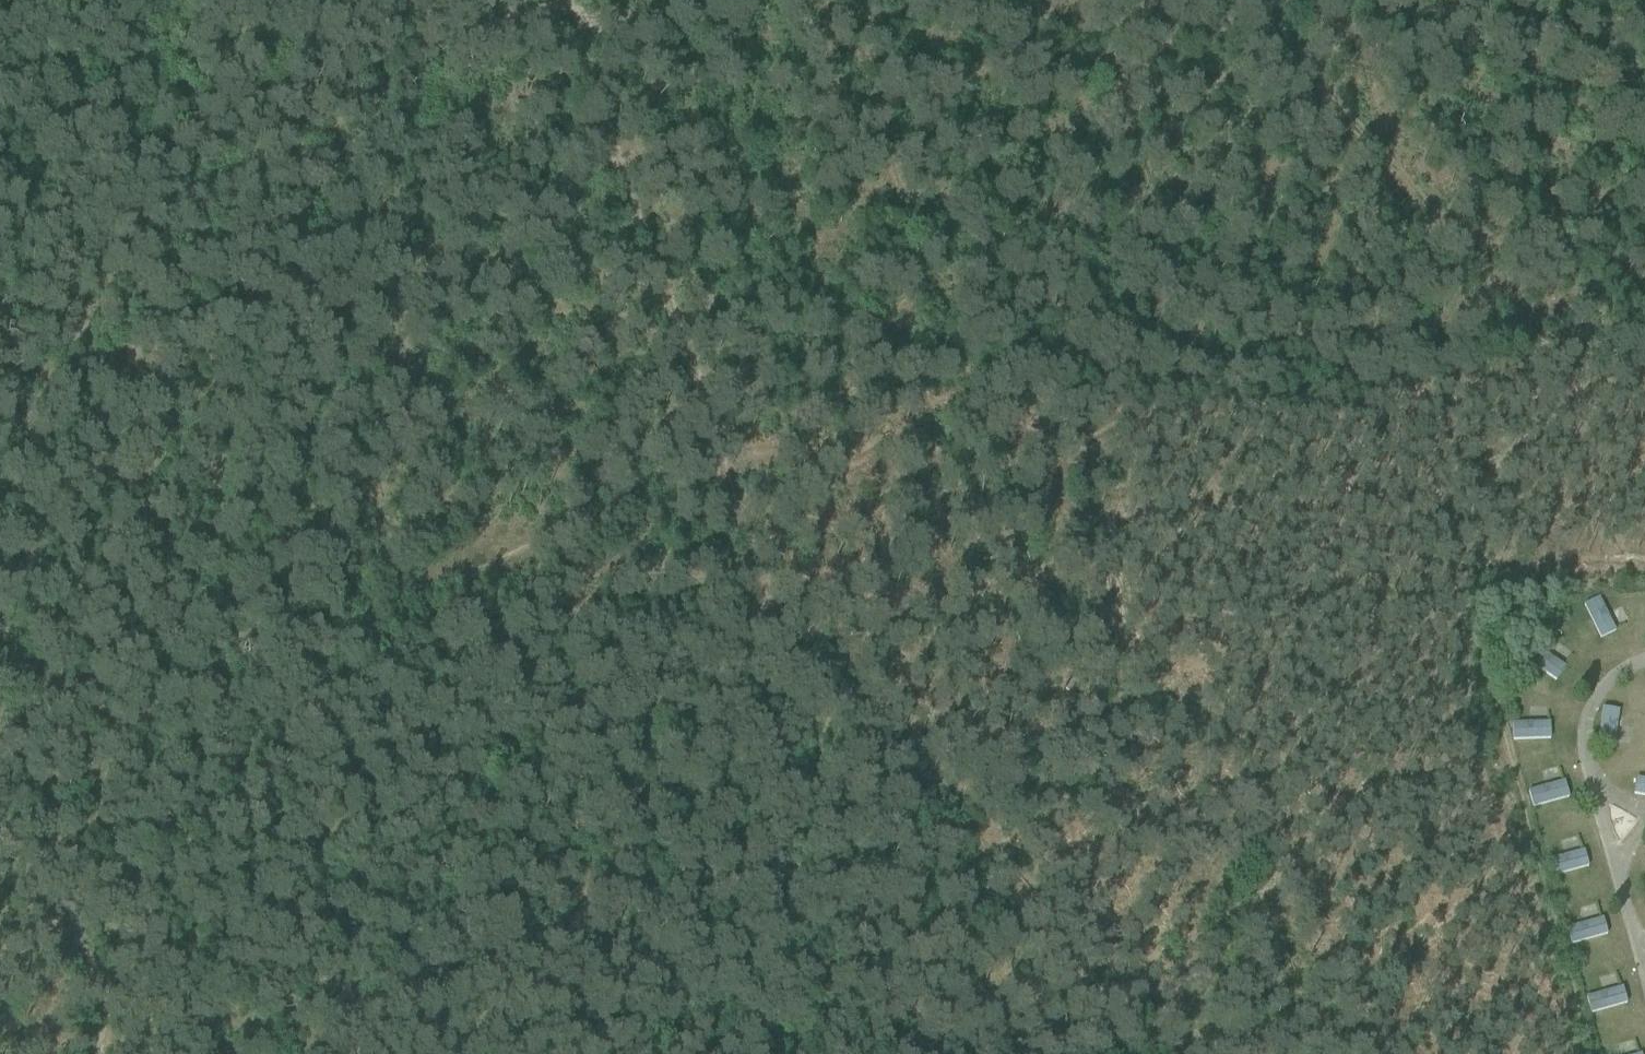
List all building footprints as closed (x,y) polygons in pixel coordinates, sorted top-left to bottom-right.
[(1595,638),(1612,632),(1600,597),(1583,602),(1595,638)] [(1537,649),(1528,663),(1556,680),(1564,665),(1537,649)] [(1549,721),(1512,722),(1512,740),(1549,739),(1549,721)] [(1633,777),(1630,794),(1644,797),(1644,779),(1633,777)] [(1564,780),(1526,790),(1531,807),(1568,798),(1564,780)] [(1550,876),(1587,866),(1582,849),(1546,859),(1550,876)] [(1601,916),(1564,927),(1570,945),(1607,934),(1601,916)] [(1588,1012),(1625,1005),(1622,988),(1585,995),(1588,1012)]
